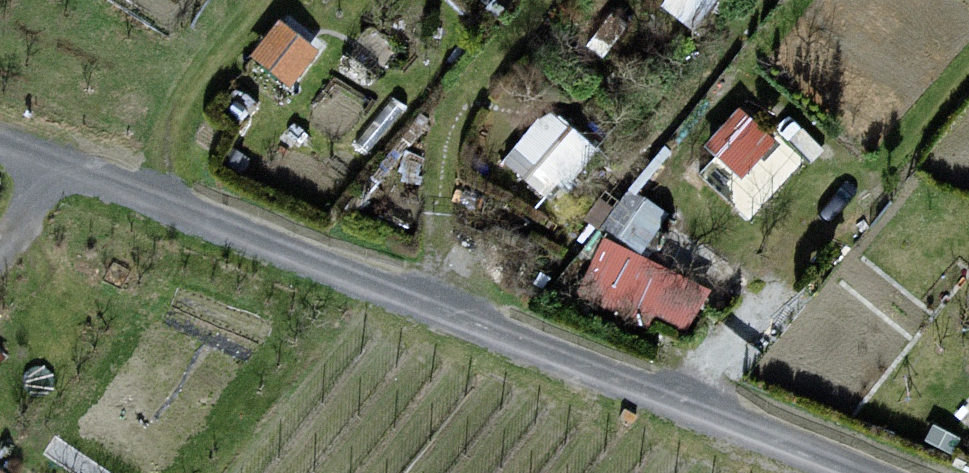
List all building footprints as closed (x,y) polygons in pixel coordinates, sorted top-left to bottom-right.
[(691,20),(708,0),(668,0),(691,20)] [(315,53),(277,25),(254,55),(292,83),(315,53)] [(771,141),(740,112),(709,145),(740,174),(771,141)] [(583,143),(549,114),(507,163),(541,192),(583,143)] [(653,238),(660,194),(618,187),(611,231),(653,238)] [(701,291),(604,246),(582,294),(645,324),(652,310),(684,325),(701,291)]
